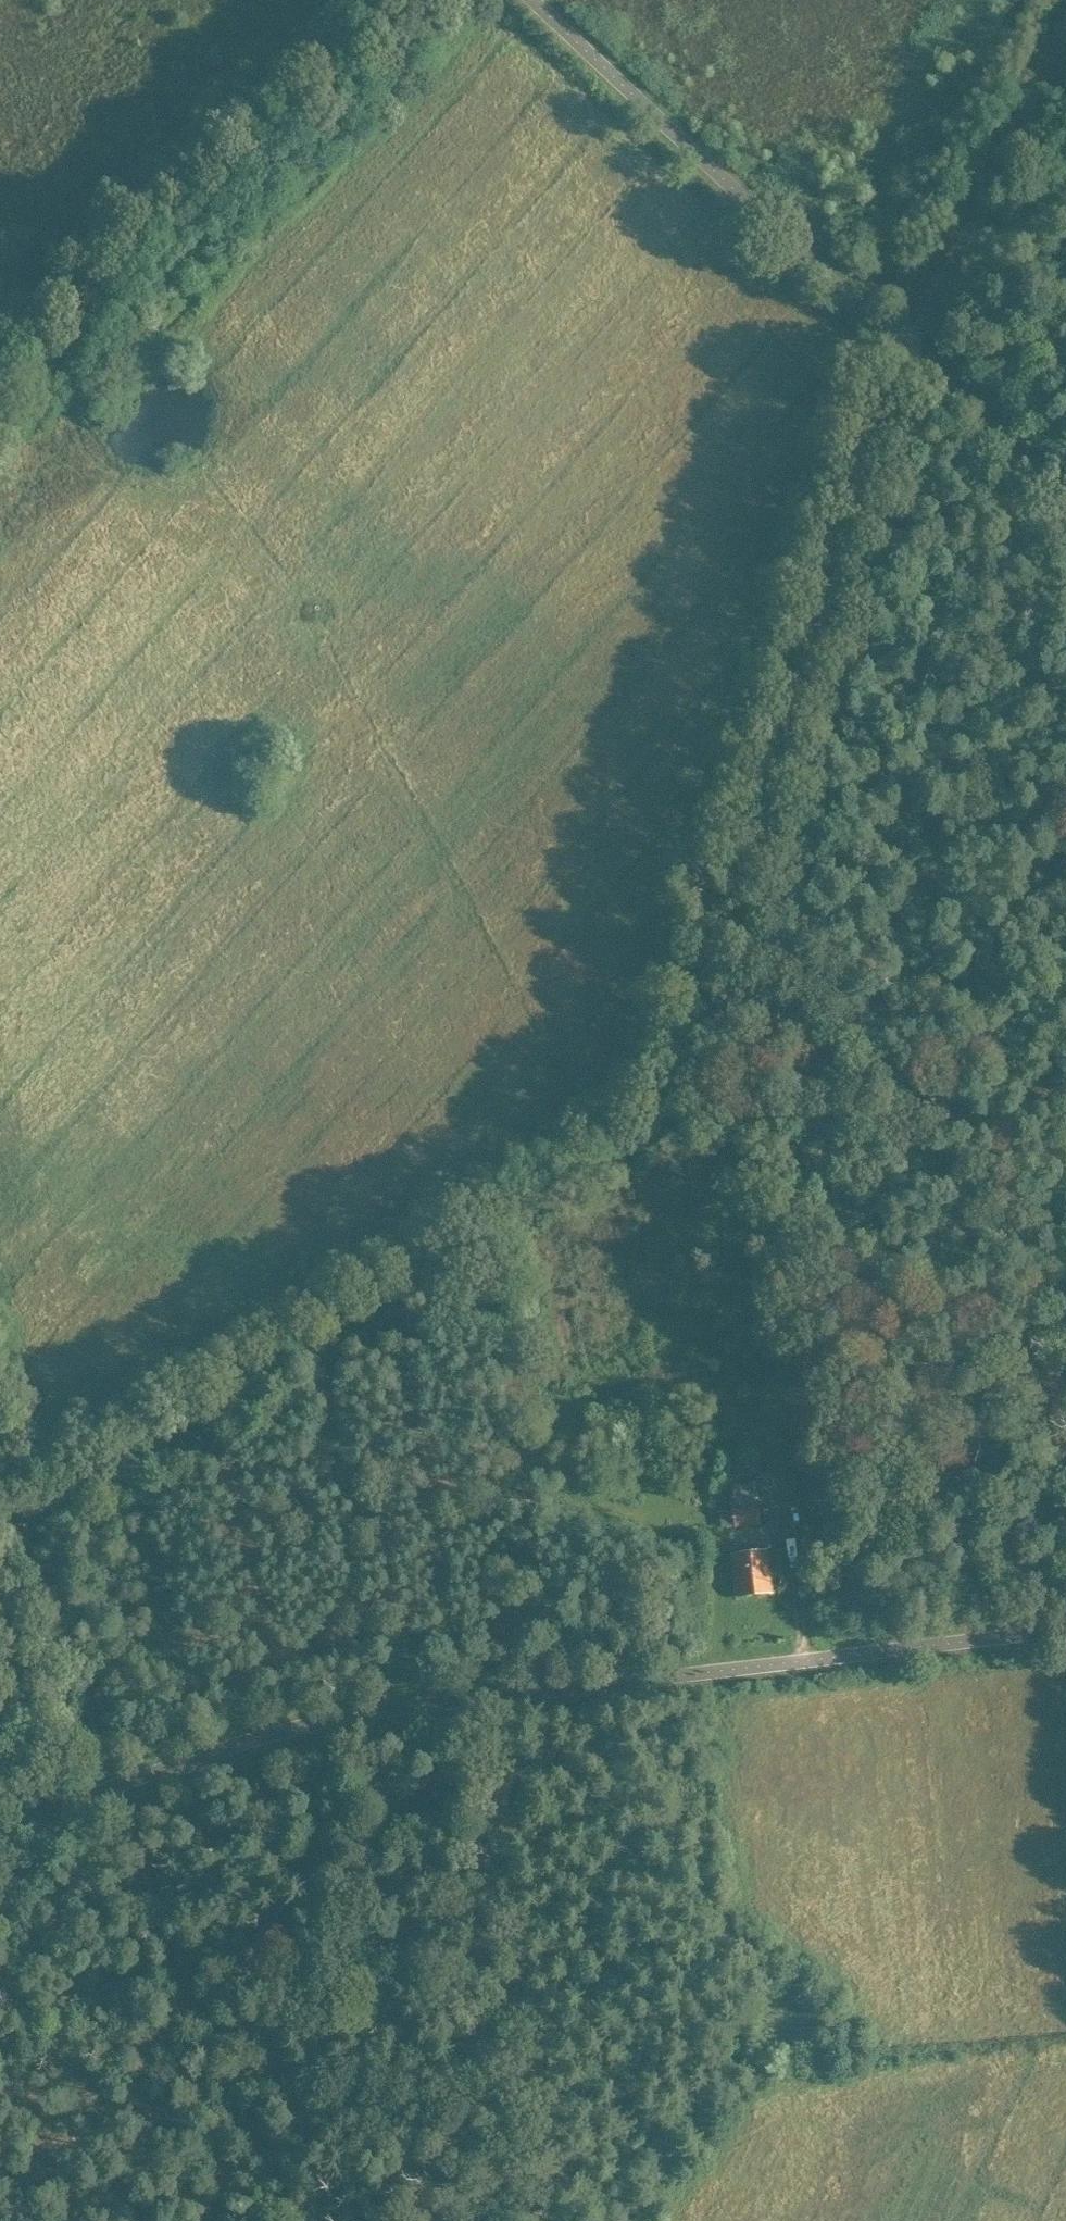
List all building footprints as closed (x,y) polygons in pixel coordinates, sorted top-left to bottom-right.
[(732,1495),(731,1495),(734,1525),(735,1527),(761,1524),(756,1481),(731,1484),(732,1495)] [(730,1550),(733,1575),(735,1596),(773,1591),(767,1546),(730,1550)]
